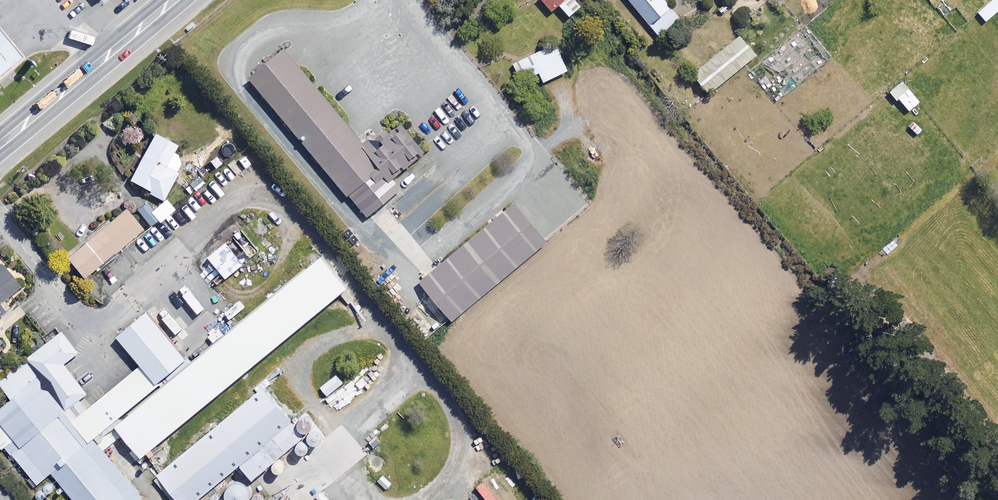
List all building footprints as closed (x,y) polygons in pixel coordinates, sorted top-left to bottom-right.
[(552,11),(560,5),(570,17),(582,6),(577,0),(543,0),(552,11)] [(660,36),(680,19),(665,0),(629,0),(660,36)] [(994,0),(991,0),(976,13),(985,23),(997,12),(997,4),(994,0)] [(0,29),(0,66),(18,52),(0,29)] [(757,55),(740,35),(693,74),(696,79),(709,94),(746,64),(757,55)] [(536,51),(512,62),(517,74),(531,67),(536,76),(540,74),(544,82),(569,71),(556,42),(536,51)] [(404,189),(291,53),(255,83),(368,219),(404,189)] [(904,81),(890,92),(897,101),(898,100),(907,112),(920,102),(904,81)] [(155,133),(129,180),(148,190),(147,192),(162,201),(178,172),(165,165),(176,145),(155,133)] [(158,202),(151,208),(146,202),(137,209),(148,226),(166,213),(158,202)] [(142,229),(125,208),(66,257),(84,278),(142,229)] [(517,208),(421,288),(448,320),(452,325),(548,245),(517,208)] [(259,251),(242,230),(210,256),(227,278),(232,274),(239,282),(245,277),(238,268),(259,251)] [(165,387),(121,424),(149,457),(351,288),(323,255),(195,362),(165,387)] [(0,263),(0,317),(10,308),(3,300),(20,286),(0,263)] [(195,362),(152,312),(123,336),(145,363),(165,387),(195,362)] [(62,332),(2,382),(18,401),(1,415),(72,499),(141,499),(96,445),(76,421),(67,411),(89,393),(66,366),(81,354),(62,332)] [(121,424),(165,387),(145,363),(76,421),(96,445),(121,424)] [(337,373),(319,388),(328,398),(345,383),(337,373)] [(164,474),(185,499),(203,499),(246,464),(258,479),(308,438),(267,389),(164,474)] [(300,417),(299,423),(302,428),(307,430),(312,428),(315,421),(312,415),(305,414),(300,417)] [(311,431),(309,438),(312,442),(318,444),(323,442),(326,436),(323,429),(316,428),(311,431)] [(226,494),(227,499),(252,499),(253,493),(251,486),(248,483),(243,480),(239,480),(232,482),(228,485),(226,490),(226,494)] [(254,497),(255,499),(269,499),(271,497),(269,492),(263,489),(257,490),(254,497)]
